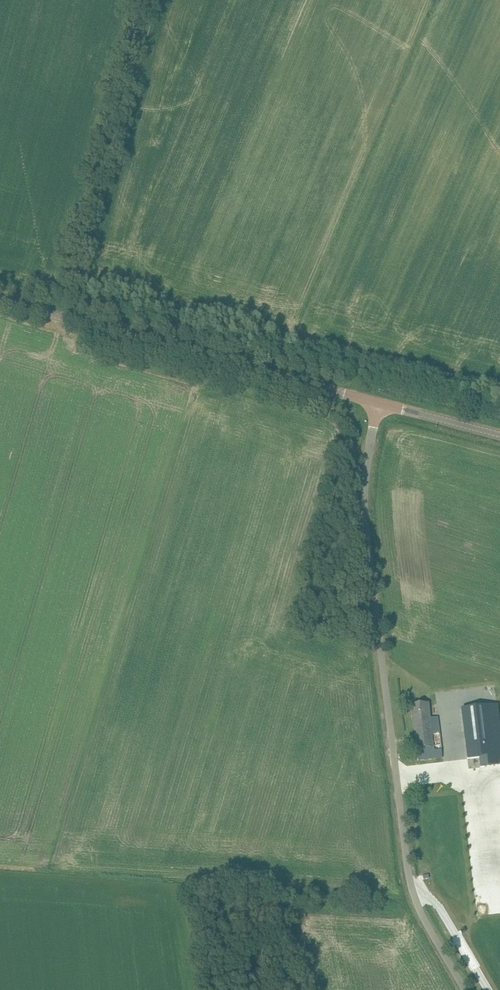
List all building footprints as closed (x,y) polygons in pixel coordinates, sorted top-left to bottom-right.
[(433,734),(445,733),(442,710),(434,711),(433,697),(425,697),(423,680),(407,682),(410,701),(410,705),(420,704),(421,712),(419,712),(420,724),(432,723),(433,734)] [(461,709),(467,759),(479,757),(480,767),(499,765),(499,728),(497,705),(461,709)]
